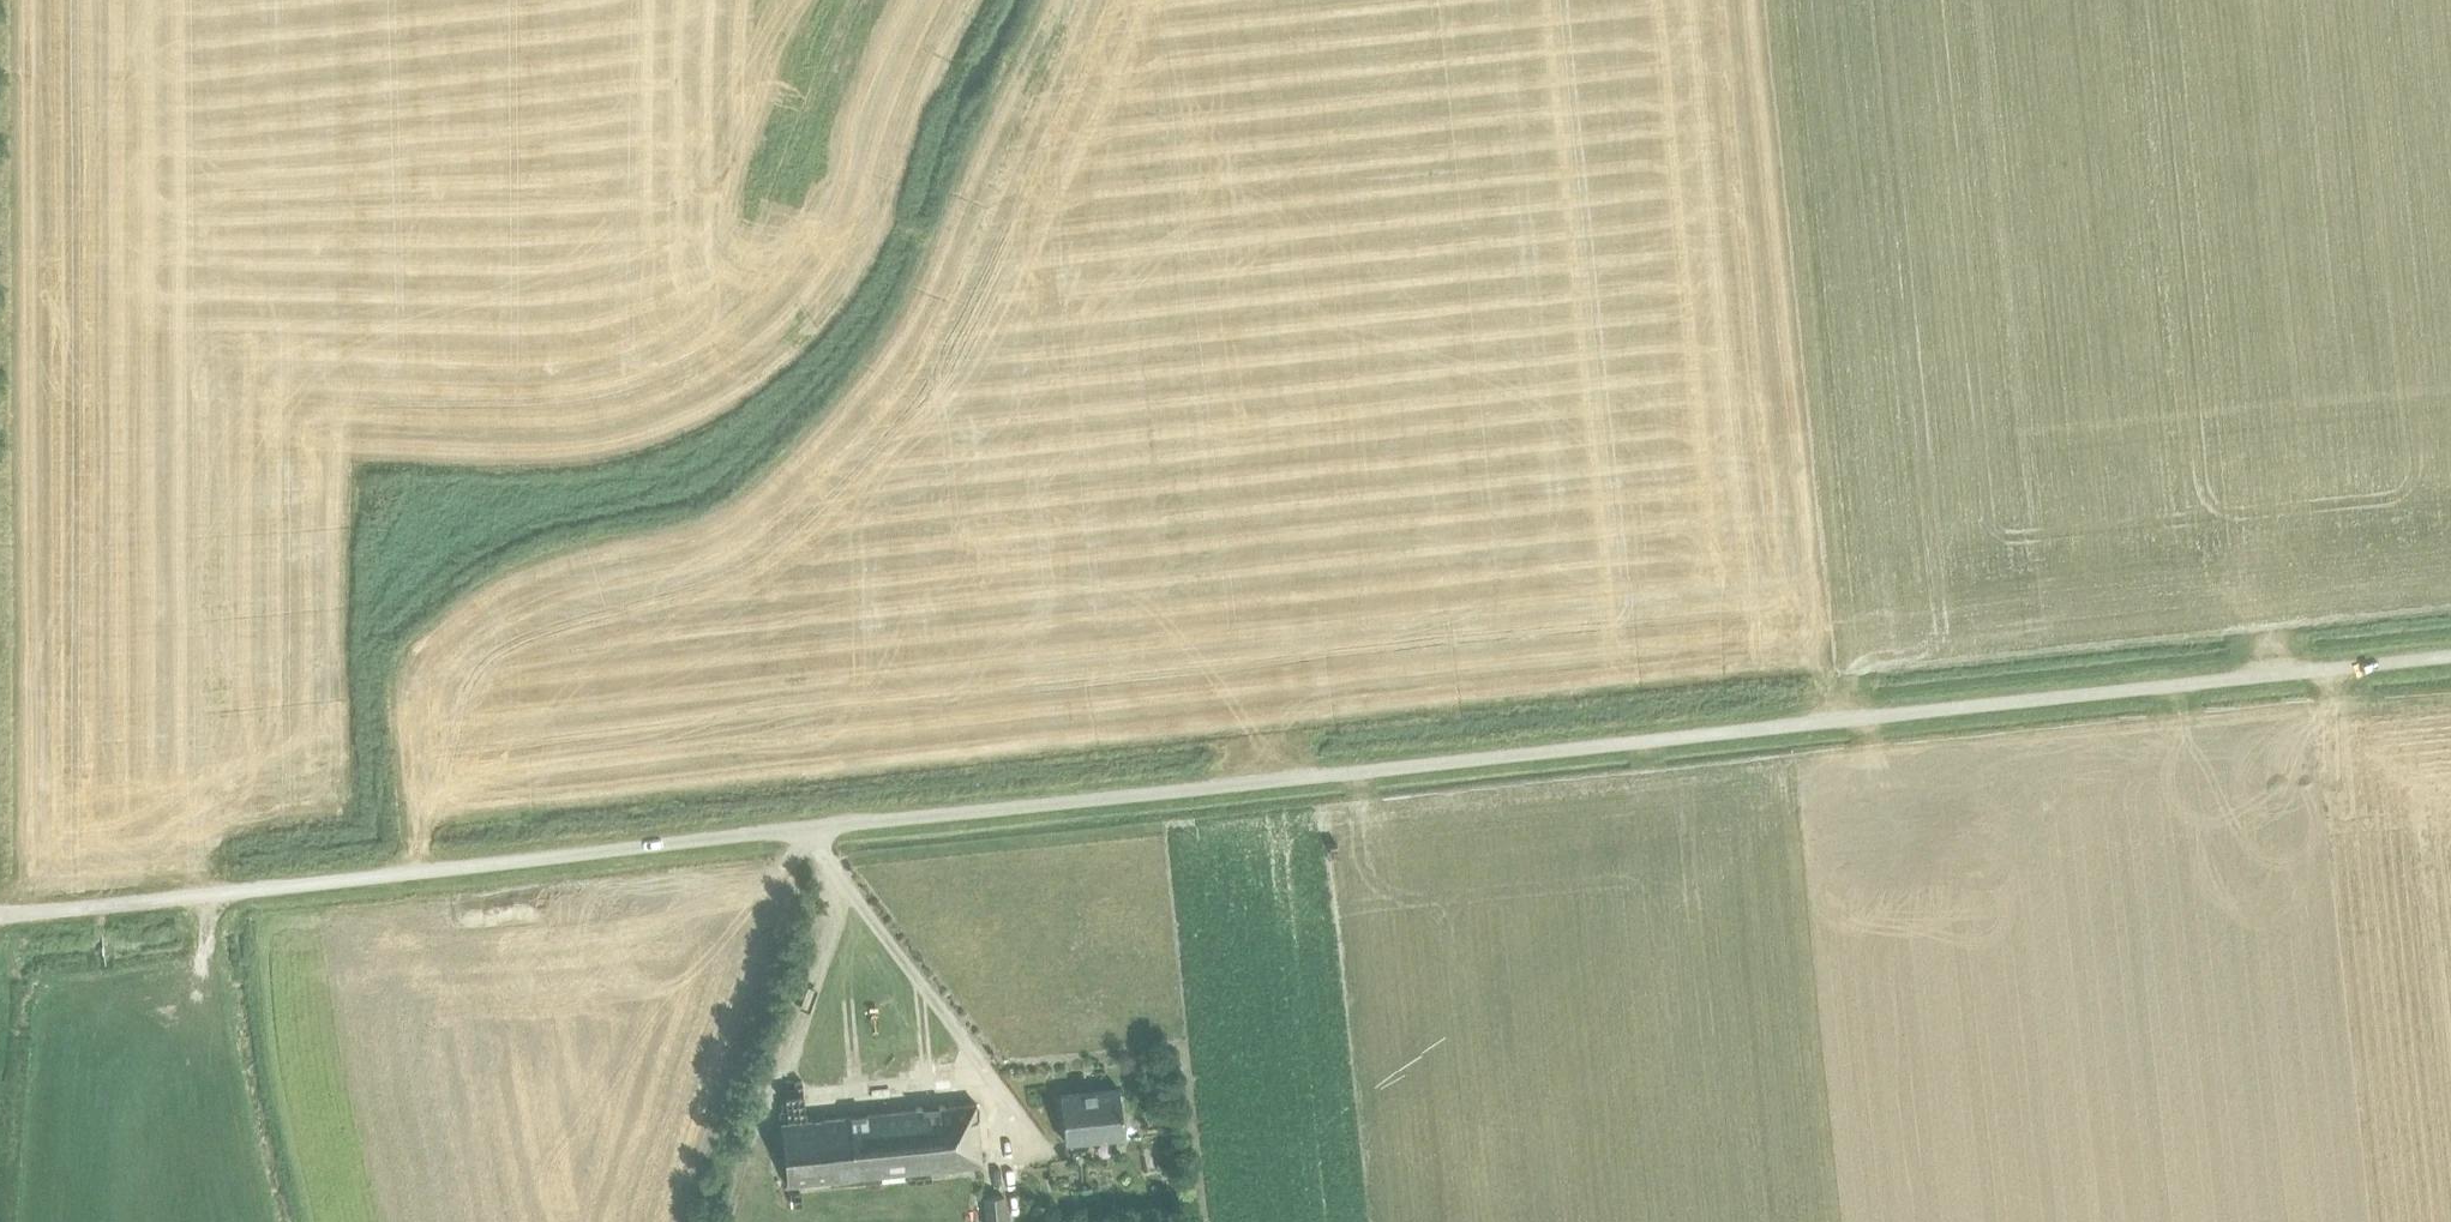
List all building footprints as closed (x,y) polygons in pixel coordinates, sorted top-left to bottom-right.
[(813,1069),(825,1069),(823,1048),(812,1049),(813,1069)] [(1118,1136),(1119,1143),(1127,1142),(1121,1088),(1061,1094),(1066,1142),(1118,1136)] [(781,1122),(787,1185),(985,1165),(978,1102),(781,1122)] [(985,1221),(1009,1221),(1007,1194),(983,1196),(985,1221)]
